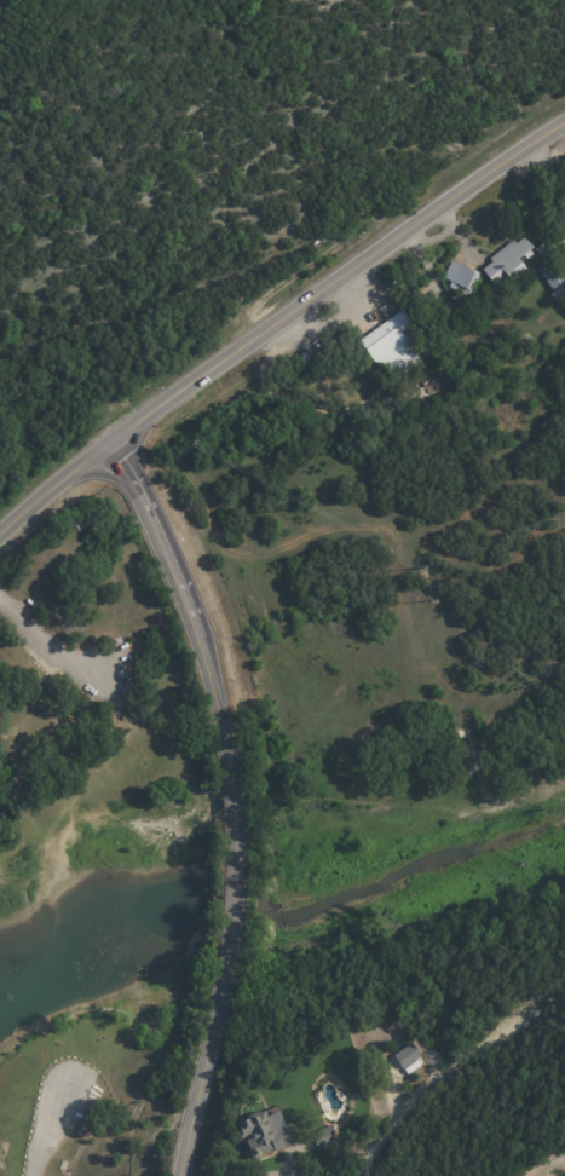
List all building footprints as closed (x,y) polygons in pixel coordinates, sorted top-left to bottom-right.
[(484,272),(483,269),(492,261),(490,259),(514,240),(517,243),(524,237),(532,246),(530,249),(532,254),(526,259),(523,254),(518,258),(527,270),(513,282),(508,276),(495,286),(484,272)] [(550,256),(544,260),(536,249),(543,244),(550,256)] [(552,258),(564,275),(564,297),(555,305),(548,296),(554,292),(537,269),(552,258)] [(452,261),(479,275),(471,292),(443,278),(452,261)] [(413,324),(415,328),(410,332),(417,342),(411,347),(423,364),(394,385),(382,367),(379,370),(358,340),(403,310),(413,324)] [(440,317),(455,336),(442,346),(428,327),(440,317)] [(425,328),(449,369),(440,374),(414,332),(423,325),(425,328)] [(433,373),(423,379),(420,371),(429,365),(433,373)] [(345,393),(336,379),(333,381),(330,376),(342,369),(346,374),(350,371),(358,385),(345,393)] [(420,1057),(411,1043),(393,1055),(402,1069),(420,1057)] [(273,1111),(281,1126),(287,1123),(295,1142),(273,1151),(273,1148),(260,1154),(261,1155),(254,1159),(254,1158),(252,1158),(248,1151),(250,1149),(244,1135),(241,1137),(240,1134),(241,1132),(238,1128),(241,1126),(237,1118),(264,1107),(266,1113),(267,1112),(267,1111),(270,1108),(271,1112),(273,1111)] [(317,1148),(311,1132),(327,1125),(334,1141),(317,1148)]
